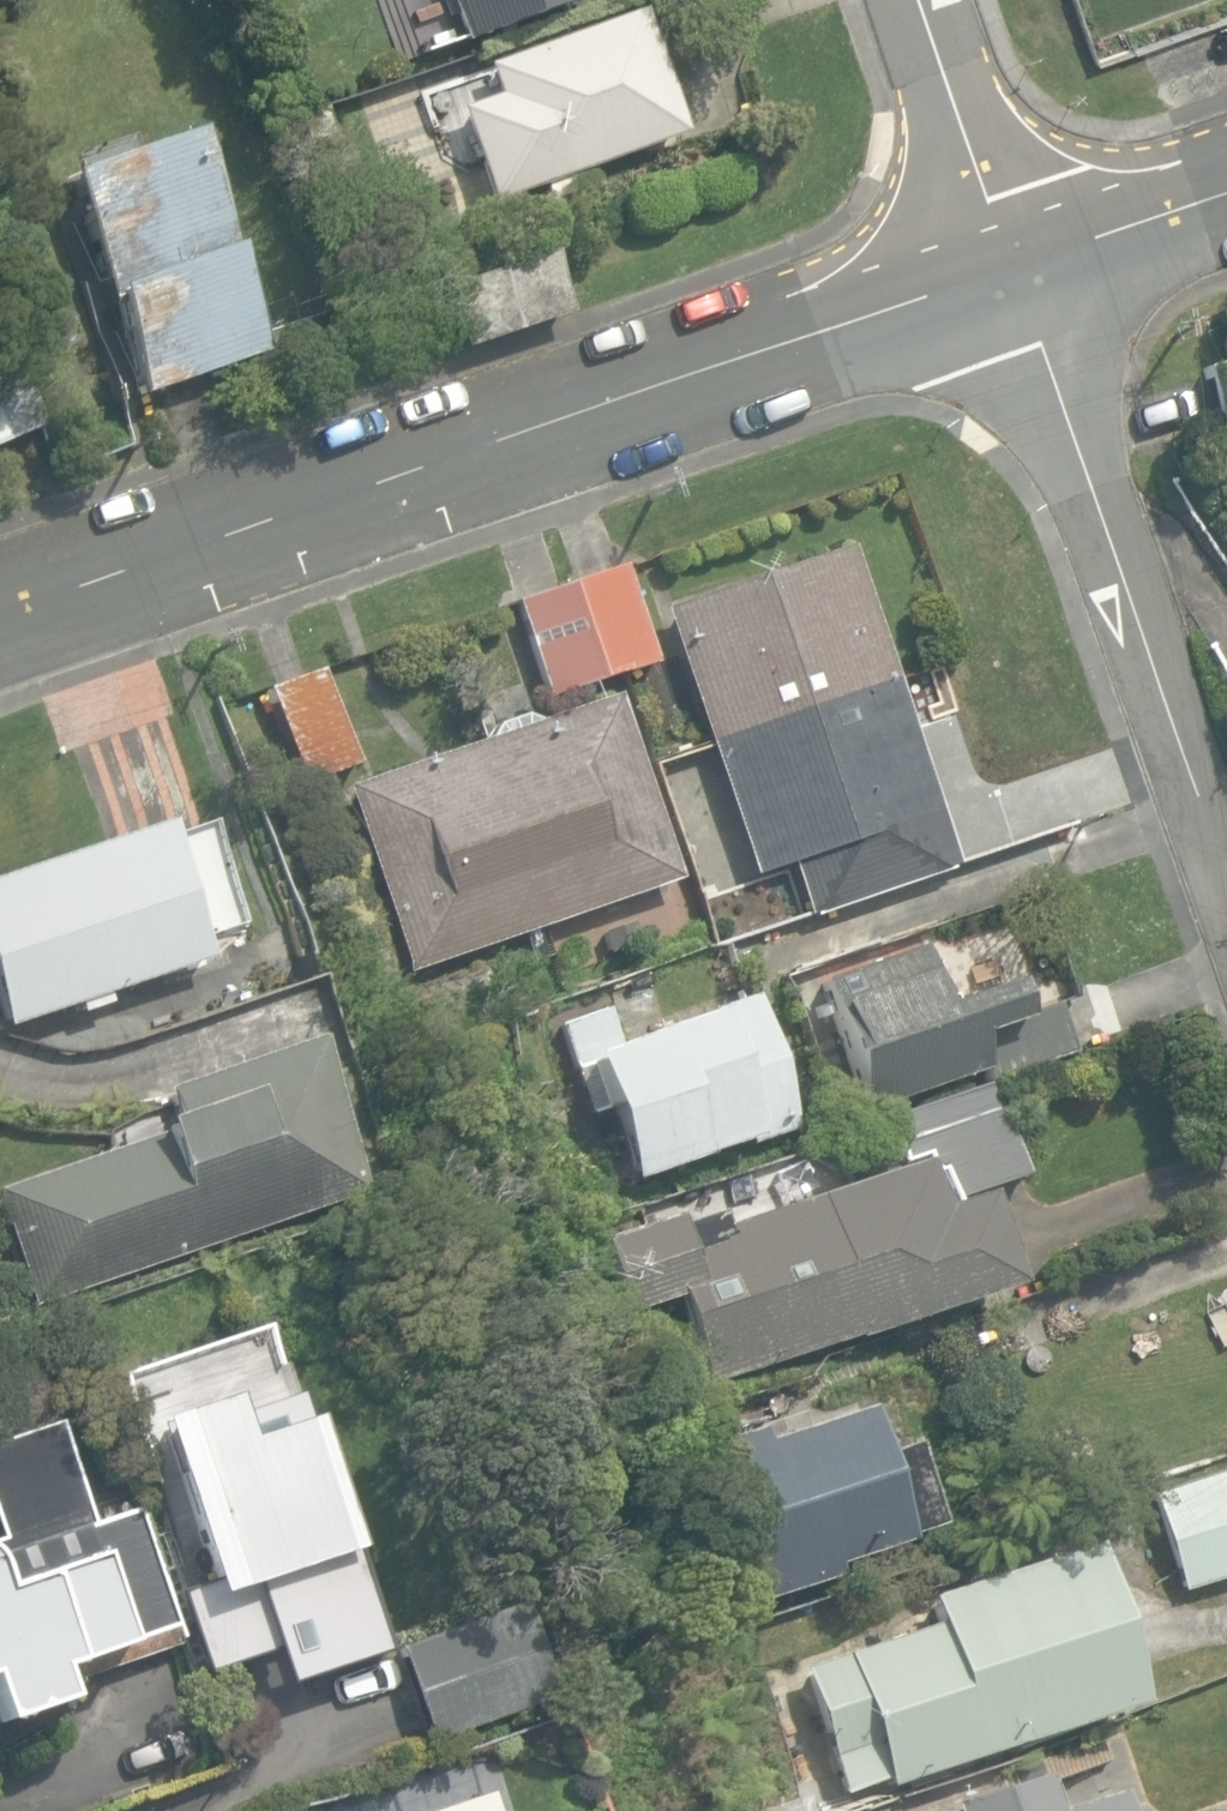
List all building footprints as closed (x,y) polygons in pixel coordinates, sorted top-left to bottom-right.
[(456,45),(583,4),(582,0),(441,0),(456,45)] [(568,194),(563,179),(686,134),(641,11),(482,68),(492,95),(455,109),(488,199),(533,183),(540,204),(568,194)] [(111,301),(144,397),(260,356),(182,135),(126,155),(119,137),(62,157),(69,178),(58,182),(102,305),(111,301)] [(432,280),(460,353),(562,313),(534,240),(432,280)] [(37,429),(4,352),(0,353),(0,445),(37,429)] [(1224,427),(1226,426),(1226,359),(1204,367),(1224,427)] [(801,865),(812,896),(910,862),(895,820),(941,805),(850,542),(663,607),(758,880),(801,865)] [(513,602),(547,701),(656,663),(621,564),(513,602)] [(264,689),(298,787),(354,767),(320,670),(264,689)] [(344,786),(407,971),(676,879),(613,695),(344,786)] [(4,1027),(74,1003),(78,1013),(107,1004),(104,993),(211,958),(205,941),(245,927),(210,822),(169,838),(164,823),(0,877),(0,1015),(4,1027)] [(794,974),(878,945),(859,892),(775,922),(794,974)] [(820,984),(864,1112),(978,1073),(980,1081),(1069,1051),(1053,1004),(1020,1015),(1009,985),(933,1011),(913,952),(820,984)] [(607,1118),(629,1185),(789,1133),(745,997),(612,1039),(602,1009),(556,1025),(571,1069),(575,1068),(593,1123),(607,1118)] [(31,1305),(360,1193),(308,1040),(155,1092),(167,1128),(0,1185),(0,1214),(31,1305)] [(929,1148),(934,1164),(1009,1143),(993,1084),(887,1114),(899,1156),(929,1148)] [(701,1383),(1009,1286),(980,1193),(932,1208),(917,1162),(722,1223),(719,1214),(671,1229),(667,1216),(593,1239),(617,1314),(674,1296),(701,1383)] [(276,1607),(292,1652),(355,1629),(329,1557),(349,1549),(294,1395),(233,1417),(226,1397),(152,1424),(188,1523),(160,1533),(197,1636),(276,1607)] [(681,1466),(725,1609),(937,1544),(905,1440),(872,1450),(860,1412),(681,1466)] [(1181,1591),(1226,1576),(1226,1471),(1150,1497),(1181,1591)] [(60,1699),(55,1686),(179,1643),(133,1509),(90,1523),(74,1476),(33,1490),(46,1529),(0,1545),(0,1719),(60,1699)] [(798,1668),(839,1791),(882,1777),(885,1786),(1130,1705),(1078,1547),(924,1598),(932,1623),(798,1668)] [(395,1651),(428,1744),(551,1701),(519,1608),(395,1651)] [(1034,1779),(948,1805),(950,1810),(1044,1810),(1034,1779)] [(484,1792),(429,1810),(491,1810),(484,1792)] [(1124,1805),(1112,1808),(1108,1795),(1057,1810),(1126,1810),(1124,1805)]
